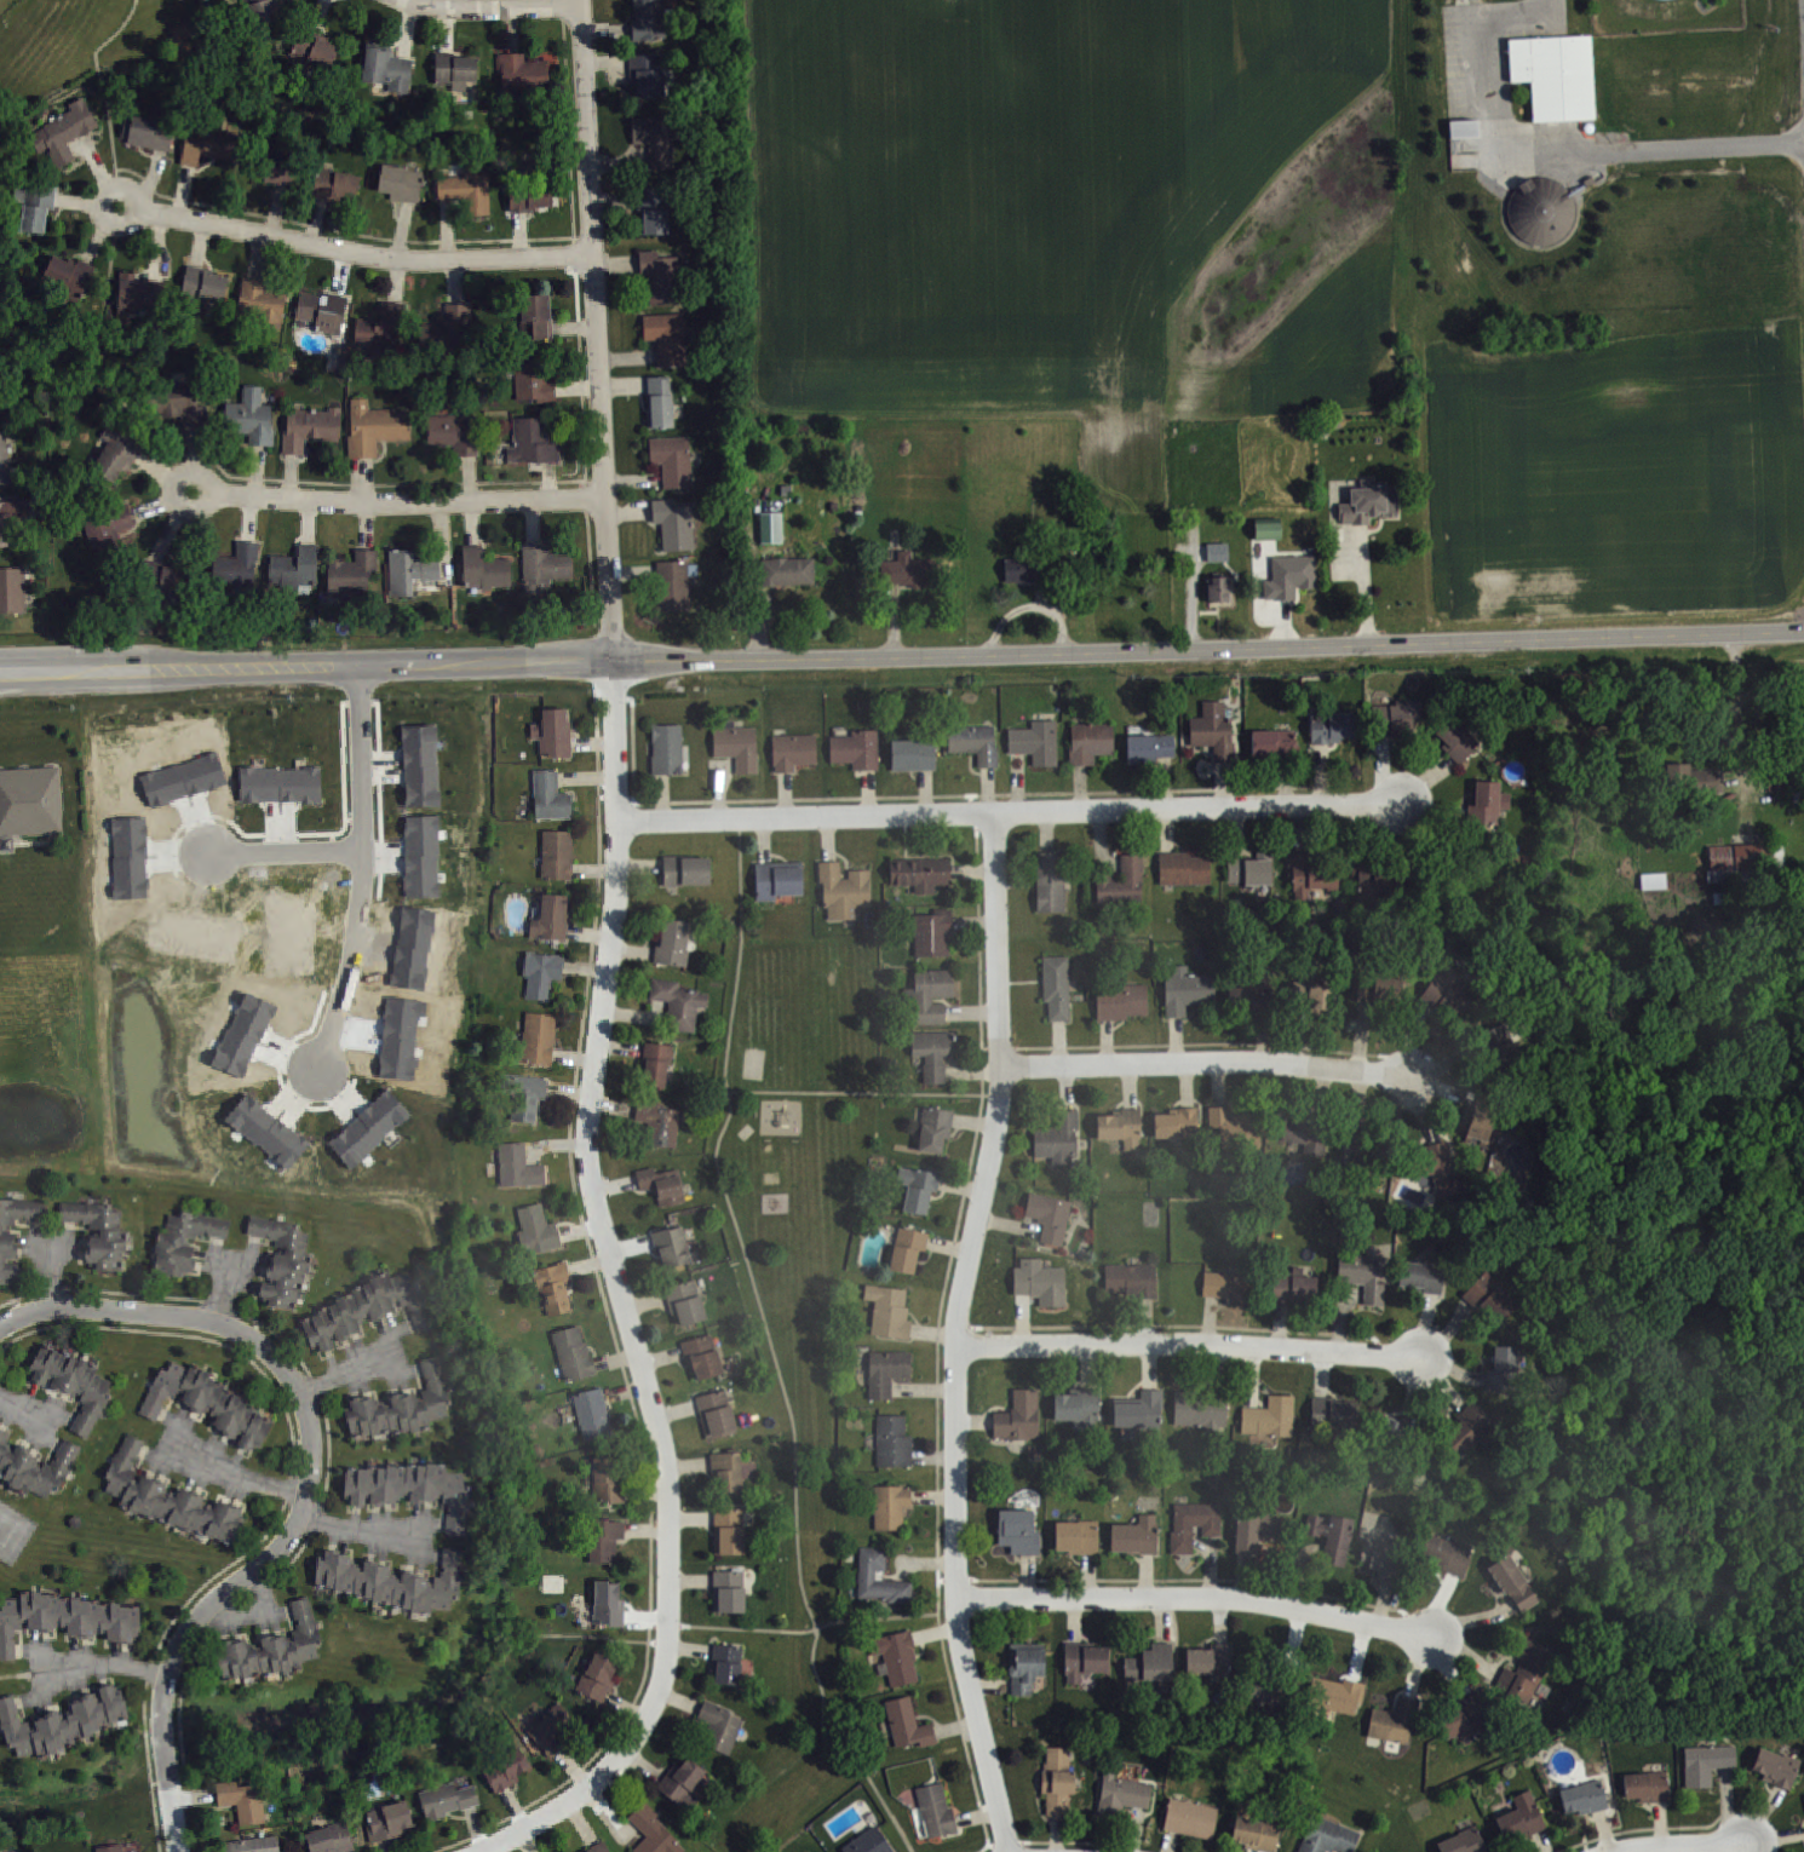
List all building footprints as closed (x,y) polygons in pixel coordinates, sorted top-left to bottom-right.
[(255,31),(281,21),(276,11),(281,10),(277,0),(242,0),(255,31)] [(633,7),(633,0),(663,0),(665,36),(632,39),(632,29),(632,17),(636,17),(634,7),(633,7)] [(289,56),(308,64),(309,62),(329,71),(340,48),(328,42),(329,40),(311,31),(303,28),(289,56)] [(1591,34),(1507,38),(1510,79),(1529,77),(1532,119),(1595,116),(1591,34)] [(413,61),(404,58),(392,57),(392,50),(390,46),(367,42),(362,81),(383,84),(384,81),(391,82),(389,91),(406,93),(413,61)] [(452,85),(452,80),(476,81),(477,58),(454,58),(454,53),(446,53),(436,53),(436,84),(452,85)] [(636,96),(636,73),(628,73),(628,63),(628,54),(661,53),(663,94),(636,96)] [(502,96),(501,70),(498,70),(496,54),(513,54),(524,54),(524,62),(547,62),(547,82),(544,82),(545,94),(502,96)] [(29,137),(38,153),(47,148),(50,150),(47,151),(57,168),(75,157),(70,150),(67,144),(98,126),(81,97),(69,104),(73,109),(44,126),(44,128),(29,137)] [(676,114),(632,116),(633,142),(648,142),(648,154),(649,166),(678,165),(676,114)] [(132,115),(132,116),(125,115),(120,137),(127,138),(126,143),(161,150),(168,151),(174,125),(132,115)] [(1482,139),(1482,122),(1453,124),(1454,140),(1482,139)] [(199,127),(197,136),(186,133),(180,163),(189,166),(197,167),(200,155),(235,161),(239,134),(199,127)] [(258,150),(252,174),(264,177),(263,180),(282,184),(292,186),(298,160),(258,150)] [(423,172),(407,169),(408,168),(383,163),(378,191),(391,194),(390,200),(409,202),(418,203),(423,172)] [(318,168),(316,179),(314,179),(310,195),(322,197),(335,201),(337,199),(354,202),(360,177),(318,168)] [(1538,174),(1550,176),(1558,180),(1567,186),(1572,192),(1573,200),(1574,208),(1573,218),(1569,226),(1562,235),(1552,240),(1542,243),(1533,241),(1523,238),(1515,231),(1509,222),(1507,212),(1507,201),(1511,191),(1517,184),(1529,177),(1538,174)] [(437,178),(438,201),(467,200),(467,213),(489,213),(488,176),(437,178)] [(25,190),(15,189),(13,200),(24,202),(21,230),(42,232),(46,208),(52,209),(53,199),(56,186),(27,183),(25,190)] [(509,185),(510,212),(521,212),(535,212),(535,207),(551,207),(551,184),(509,185)] [(666,231),(640,231),(640,208),(637,208),(637,199),(637,186),(660,186),(660,189),(666,189),(666,231)] [(677,255),(657,255),(657,248),(639,249),(639,261),(639,272),(648,272),(649,300),(678,299),(677,255)] [(96,268),(86,261),(79,259),(77,261),(68,258),(65,261),(53,255),(38,286),(77,305),(96,268)] [(223,304),(228,278),(213,275),(214,272),(195,268),(188,266),(182,295),(223,304)] [(163,283),(155,282),(134,280),(134,274),(121,272),(119,300),(161,305),(163,283)] [(237,311),(243,278),(254,281),(268,283),(265,291),(286,294),(278,332),(258,328),(260,315),(237,311)] [(347,298),(340,337),(315,332),(317,323),(295,318),(301,293),(321,297),(321,295),(327,297),(328,294),(338,295),(347,298)] [(521,295),(547,295),(548,311),(548,318),(551,318),(552,329),(552,339),(521,340),(521,321),(522,321),(521,295)] [(406,304),(395,304),(383,303),(380,320),(357,317),(354,347),(401,352),(406,304)] [(470,305),(455,305),(446,304),(446,322),(441,321),(441,324),(421,324),(420,350),(469,350),(470,305)] [(657,363),(656,353),(656,338),(644,339),(643,314),(683,311),(685,361),(657,363)] [(546,381),(555,380),(555,391),(555,402),(535,403),(535,398),(516,399),(515,356),(545,355),(546,381)] [(10,407),(0,373),(0,410),(10,407)] [(668,374),(648,375),(648,383),(648,393),(647,393),(648,426),(672,425),(668,374)] [(161,413),(161,418),(182,415),(182,426),(195,426),(207,425),(203,383),(150,386),(153,413),(161,413)] [(226,402),(242,403),(243,386),(262,387),(260,404),(270,406),(269,430),(275,430),(274,447),(262,445),(248,444),(249,435),(224,433),(226,402)] [(408,409),(409,439),(375,441),(375,458),(361,458),(349,459),(347,437),(351,437),(351,399),(367,398),(367,410),(408,409)] [(288,409),(287,432),(283,432),(282,453),(293,454),(301,454),(303,439),(310,439),(310,438),(318,438),(317,441),(337,442),(339,409),(329,408),(329,412),(288,409)] [(427,418),(429,447),(454,445),(455,456),(467,456),(477,456),(476,416),(427,418)] [(513,419),(515,448),(507,448),(507,462),(517,462),(517,461),(534,460),(534,464),(548,462),(559,462),(558,443),(548,443),(547,418),(513,419)] [(113,483),(121,470),(126,472),(137,455),(143,447),(116,429),(114,432),(105,427),(99,437),(109,442),(91,470),(113,483)] [(12,482),(8,454),(12,454),(11,447),(6,447),(4,432),(0,433),(0,484),(12,482)] [(690,485),(663,487),(662,478),(662,461),(650,461),(649,436),(689,435),(690,485)] [(1360,477),(1360,487),(1350,487),(1350,501),(1338,502),(1338,517),(1341,517),(1341,522),(1352,520),(1352,523),(1358,523),(1367,523),(1367,513),(1377,513),(1377,514),(1397,514),(1396,485),(1385,485),(1385,483),(1372,483),(1372,477),(1360,477)] [(12,546),(10,525),(34,522),(30,497),(0,502),(0,547),(12,546)] [(651,499),(651,511),(653,520),(661,520),(662,548),(693,547),(690,504),(671,505),(671,497),(651,499)] [(126,504),(81,519),(97,562),(121,553),(114,533),(134,525),(130,513),(126,504)] [(781,511),(782,541),(760,541),(759,511),(781,511)] [(1254,517),(1254,537),(1279,536),(1279,517),(1254,517)] [(258,543),(257,562),(254,562),(252,588),(212,586),(213,557),(237,558),(239,542),(248,542),(258,543)] [(317,546),(308,545),(299,545),(298,558),(270,556),(269,587),(297,589),(297,585),(315,586),(317,546)] [(550,545),(535,545),(523,546),(523,591),(540,591),(540,585),(550,585),(550,579),(571,579),(570,554),(550,554),(550,545)] [(1211,564),(1232,564),(1232,545),(1210,545),(1211,564)] [(510,559),(510,586),(492,586),(492,589),(481,589),(481,587),(464,587),(463,546),(473,546),(482,546),(482,560),(510,559)] [(927,558),(929,582),(919,582),(919,587),(912,587),(912,582),(880,583),(880,559),(897,559),(897,548),(910,548),(910,558),(927,558)] [(377,551),(367,551),(356,550),(355,563),(344,563),(344,560),(328,559),(328,591),(368,592),(369,573),(377,573),(377,551)] [(438,559),(421,559),(421,562),(413,562),(413,551),(390,551),(390,596),(414,596),(413,581),(439,580),(438,559)] [(787,557),(814,556),(814,581),(762,583),(760,558),(771,558),(771,556),(787,556),(787,557)] [(1004,558),(1004,581),(1035,580),(1035,557),(1004,558)] [(1268,602),(1299,602),(1299,590),(1320,590),(1320,558),(1276,558),(1276,582),(1268,582),(1268,602)] [(688,559),(655,560),(655,568),(657,609),(690,608),(688,559)] [(145,562),(142,591),(159,593),(184,597),(188,570),(165,568),(166,564),(155,563),(145,562)] [(27,612),(25,569),(0,569),(0,612),(27,612)] [(1207,576),(1207,599),(1229,598),(1228,575),(1207,576)] [(1421,720),(1413,721),(1413,736),(1391,736),(1391,732),(1373,732),(1372,704),(1396,703),(1396,698),(1421,698),(1421,720)] [(1233,764),(1212,764),(1212,747),(1189,747),(1188,720),(1202,720),(1202,703),(1224,703),(1224,718),(1229,718),(1229,742),(1233,742),(1233,764)] [(542,713),(544,740),(539,740),(540,759),(570,758),(569,712),(542,713)] [(1355,714),(1355,736),(1341,737),(1341,742),(1310,742),(1309,714),(1355,714)] [(1459,766),(1480,744),(1450,717),(1434,734),(1444,744),(1441,748),(1459,766)] [(1056,720),(1057,766),(1032,766),(1030,753),(1007,753),(1006,730),(1030,730),(1030,720),(1056,720)] [(1113,723),(1113,753),(1093,753),(1093,765),(1067,765),(1067,748),(1070,748),(1069,723),(1113,723)] [(680,725),(680,773),(650,773),(650,725),(680,725)] [(975,769),(975,754),(965,754),(948,754),(947,729),(993,726),(995,767),(975,769)] [(409,811),(443,810),(441,729),(407,730),(409,811)] [(756,729),(757,775),(735,775),(735,758),(712,758),(712,730),(756,729)] [(1295,729),(1295,743),(1298,743),(1298,758),(1266,758),(1266,755),(1257,755),(1257,754),(1251,754),(1249,730),(1295,729)] [(877,731),(851,732),(851,737),(828,738),(829,764),(851,763),(851,771),(878,770),(877,731)] [(1174,734),(1174,754),(1155,754),(1155,761),(1126,761),(1126,734),(1174,734)] [(816,736),(816,765),(792,765),(792,773),(774,773),(774,765),(771,765),(771,737),(816,736)] [(890,742),(890,770),(935,770),(933,742),(890,742)] [(1668,761),(1688,761),(1688,766),(1720,766),(1720,789),(1670,790),(1668,761)] [(0,839),(0,851),(13,850),(12,838),(11,838),(11,836),(62,833),(57,766),(0,770),(0,836),(0,839)] [(557,770),(533,770),(534,819),(571,818),(571,793),(557,793),(557,770)] [(244,806),(324,806),(324,772),(244,773),(244,806)] [(1466,826),(1467,807),(1475,807),(1475,782),(1498,783),(1498,794),(1510,795),(1510,810),(1499,810),(1498,827),(1466,826)] [(574,832),(542,830),(541,879),(571,880),(574,832)] [(1708,845),(1710,868),(1705,868),(1706,880),(1775,875),(1774,865),(1783,865),(1782,840),(1708,845)] [(1035,853),(1063,853),(1063,913),(1035,913),(1035,853)] [(1157,853),(1159,886),(1210,885),(1208,857),(1189,858),(1189,853),(1157,853)] [(1226,861),(1226,884),(1242,884),(1242,886),(1271,886),(1271,853),(1256,853),(1256,861),(1226,861)] [(660,855),(711,855),(711,881),(660,881),(660,855)] [(1095,874),(1096,905),(1141,904),(1139,856),(1119,857),(1120,881),(1109,881),(1109,874),(1095,874)] [(1292,863),(1293,902),(1309,901),(1308,891),(1339,890),(1339,867),(1310,867),(1310,856),(1292,856),(1292,863)] [(889,862),(949,859),(950,885),(931,885),(932,896),(914,896),(914,886),(889,887),(889,862)] [(817,864),(818,884),(821,884),(822,908),(827,908),(827,920),(858,919),(858,908),(869,907),(868,872),(846,873),(848,880),(839,880),(838,863),(817,864)] [(753,864),(753,902),(772,903),(772,897),(800,897),(800,865),(753,864)] [(1358,869),(1358,898),(1363,898),(1363,908),(1378,908),(1378,895),(1402,895),(1402,869),(1358,869)] [(1639,872),(1641,887),(1665,886),(1665,869),(1639,872)] [(1713,891),(1713,902),(1729,901),(1729,890),(1713,891)] [(544,895),(541,921),(529,920),(527,938),(565,942),(570,897),(544,895)] [(932,910),(932,916),(912,916),(912,956),(948,956),(948,933),(950,933),(950,910),(932,910)] [(689,962),(691,947),(684,945),(689,920),(663,916),(659,944),(657,943),(655,957),(689,962)] [(525,955),(523,978),(528,978),(525,1001),(551,1002),(553,984),(562,984),(563,959),(525,955)] [(1067,956),(1067,1020),(1047,1020),(1047,1001),(1041,1001),(1042,956),(1067,956)] [(1212,972),(1213,1002),(1184,1003),(1184,1014),(1164,1016),(1162,974),(1172,974),(1172,965),(1188,964),(1188,973),(1212,972)] [(912,971),(913,987),(902,987),(903,1007),(909,1006),(910,1024),(943,1023),(943,1005),(931,1005),(931,996),(952,996),(952,970),(912,971)] [(1403,978),(1398,1012),(1384,1010),(1384,1005),(1355,1001),(1358,972),(1403,978)] [(1472,996),(1459,1020),(1420,999),(1435,972),(1447,978),(1450,972),(1458,976),(1453,985),(1472,996)] [(1271,984),(1272,1016),(1243,1017),(1243,1012),(1226,1012),(1225,988),(1256,987),(1256,974),(1269,974),(1269,984),(1271,984)] [(665,1028),(668,1001),(647,999),(650,977),(678,980),(677,989),(706,993),(703,1007),(694,1006),(691,1031),(665,1028)] [(1335,984),(1333,1010),(1289,1006),(1291,980),(1333,984),(1335,984)] [(1147,984),(1147,1014),(1125,1014),(1125,1019),(1096,1020),(1095,987),(1147,984)] [(527,1012),(521,1063),(551,1066),(557,1016),(527,1012)] [(1500,1072),(1521,1062),(1501,1023),(1481,1034),(1500,1072)] [(909,1030),(910,1062),(923,1060),(924,1083),(944,1082),(943,1053),(953,1052),(952,1029),(909,1030)] [(637,1083),(643,1041),(673,1046),(671,1062),(663,1060),(660,1087),(637,1083)] [(548,1081),(546,1100),(539,1100),(536,1125),(511,1122),(513,1098),(498,1095),(501,1075),(548,1081)] [(1464,1141),(1469,1143),(1470,1137),(1480,1139),(1477,1146),(1494,1150),(1499,1133),(1490,1131),(1499,1094),(1477,1089),(1464,1141)] [(356,1173),(414,1118),(391,1093),(333,1149),(356,1173)] [(644,1144),(648,1121),(632,1120),(636,1099),(662,1104),(661,1106),(676,1109),(671,1148),(644,1144)] [(1207,1105),(1207,1151),(1259,1151),(1259,1115),(1228,1115),(1228,1105),(1207,1105)] [(1153,1114),(1153,1138),(1199,1138),(1197,1106),(1178,1106),(1178,1109),(1168,1109),(1168,1114),(1153,1114)] [(921,1108),(915,1149),(940,1154),(943,1137),(949,1138),(953,1112),(921,1108)] [(1095,1116),(1095,1138),(1124,1138),(1124,1150),(1139,1150),(1139,1139),(1142,1139),(1141,1109),(1120,1109),(1120,1115),(1095,1116)] [(1033,1156),(1050,1156),(1050,1164),(1072,1163),(1072,1156),(1075,1156),(1074,1129),(1079,1129),(1078,1110),(1055,1111),(1056,1127),(1033,1127),(1033,1156)] [(1279,1139),(1282,1118),(1304,1122),(1305,1114),(1327,1117),(1321,1156),(1303,1152),(1304,1143),(1279,1139)] [(1345,1131),(1344,1162),(1388,1163),(1388,1145),(1365,1145),(1365,1131),(1345,1131)] [(1400,1155),(1407,1179),(1431,1172),(1438,1197),(1467,1189),(1458,1156),(1449,1158),(1444,1141),(1400,1155)] [(525,1143),(528,1167),(544,1166),(545,1185),(500,1187),(496,1145),(525,1143)] [(657,1204),(685,1198),(678,1166),(654,1172),(653,1164),(634,1168),(639,1189),(654,1186),(657,1204)] [(898,1166),(895,1181),(904,1184),(900,1209),(925,1214),(929,1191),(936,1192),(940,1173),(898,1166)] [(1029,1192),(1024,1215),(1038,1218),(1036,1224),(1044,1225),(1040,1241),(1062,1246),(1072,1202),(1029,1192)] [(11,1284),(0,1284),(0,1200),(46,1202),(45,1220),(24,1220),(25,1217),(22,1217),(22,1220),(15,1220),(15,1225),(5,1225),(5,1229),(8,1229),(8,1233),(12,1233),(12,1244),(16,1244),(15,1258),(12,1258),(11,1264),(19,1264),(19,1275),(22,1275),(22,1281),(11,1281),(11,1284)] [(58,1221),(59,1203),(109,1204),(109,1212),(121,1212),(121,1231),(126,1231),(126,1250),(121,1250),(121,1270),(92,1269),(92,1266),(88,1265),(88,1261),(85,1261),(85,1249),(88,1249),(88,1237),(93,1237),(93,1233),(97,1233),(97,1230),(90,1230),(90,1223),(58,1221)] [(544,1204),(547,1226),(558,1224),(563,1248),(524,1255),(519,1232),(523,1232),(518,1209),(544,1204)] [(156,1243),(155,1252),(157,1253),(154,1272),(183,1278),(184,1275),(186,1275),(188,1272),(191,1272),(194,1259),(191,1258),(194,1247),(190,1247),(190,1243),(188,1242),(189,1238),(195,1240),(196,1233),(203,1235),(205,1232),(207,1233),(206,1236),(226,1240),(230,1220),(182,1212),(180,1218),(170,1215),(166,1233),(159,1232),(156,1243)] [(251,1215),(247,1235),(266,1238),(266,1236),(270,1236),(269,1240),(276,1241),(275,1247),(283,1248),(282,1252),(280,1252),(280,1254),(275,1254),(274,1265),(268,1264),(265,1278),(269,1278),(268,1283),(262,1283),(259,1295),(263,1296),(262,1301),(265,1301),(264,1305),(293,1311),(297,1292),(300,1292),(304,1273),(306,1273),(311,1253),(305,1252),(309,1233),(297,1231),(298,1225),(251,1215)] [(662,1270),(690,1263),(679,1225),(651,1233),(662,1270)] [(896,1229),(894,1244),(890,1244),(886,1269),(912,1273),(915,1250),(924,1252),(927,1235),(896,1229)] [(1384,1283),(1384,1305),(1363,1304),(1365,1284),(1338,1282),(1339,1253),(1367,1254),(1367,1247),(1378,1247),(1377,1283),(1384,1283)] [(568,1261),(573,1279),(565,1282),(573,1310),(550,1317),(542,1288),(539,1289),(534,1271),(568,1261)] [(1443,1266),(1441,1295),(1421,1293),(1421,1292),(1411,1290),(1412,1287),(1396,1284),(1398,1261),(1443,1266)] [(1155,1265),(1156,1299),(1133,1299),(1133,1295),(1124,1295),(1124,1292),(1103,1292),(1103,1266),(1155,1265)] [(1065,1266),(1065,1305),(1039,1305),(1039,1294),(1012,1294),(1012,1266),(1065,1266)] [(1316,1277),(1315,1302),(1300,1301),(1300,1305),(1271,1302),(1274,1270),(1292,1271),(1292,1266),(1303,1267),(1303,1277),(1316,1277)] [(390,1278),(407,1271),(412,1283),(418,1281),(433,1325),(418,1332),(412,1316),(414,1315),(413,1311),(409,1312),(407,1305),(401,1307),(397,1300),(395,1301),(396,1304),(392,1305),(393,1310),(383,1313),(384,1316),(372,1321),(370,1317),(368,1318),(367,1316),(363,1317),(364,1319),(361,1322),(362,1324),(358,1325),(361,1329),(350,1334),(351,1336),(338,1341),(337,1339),(334,1339),(333,1336),(331,1338),(334,1347),(321,1352),(320,1348),(316,1350),(315,1347),(311,1348),(301,1321),(320,1313),(318,1311),(337,1305),(335,1301),(354,1294),(352,1290),(370,1283),(369,1279),(389,1272),(390,1278)] [(1252,1276),(1251,1300),(1230,1298),(1202,1295),(1203,1272),(1252,1276)] [(1499,1324),(1518,1304),(1484,1272),(1461,1296),(1475,1310),(1478,1305),(1499,1324)] [(677,1327),(703,1319),(693,1279),(662,1289),(668,1310),(672,1309),(677,1327)] [(863,1284),(862,1299),(874,1300),(869,1335),(908,1341),(910,1322),(906,1321),(907,1307),(904,1307),(906,1290),(863,1284)] [(576,1324),(551,1332),(565,1381),(597,1373),(591,1353),(588,1355),(585,1341),(580,1342),(576,1324)] [(694,1381),(688,1362),(684,1363),(678,1344),(709,1335),(720,1374),(694,1381)] [(80,1391),(82,1393),(79,1400),(84,1403),(80,1409),(84,1411),(81,1414),(80,1413),(70,1430),(87,1439),(111,1397),(105,1393),(111,1382),(96,1374),(98,1369),(80,1358),(79,1361),(71,1356),(70,1358),(52,1348),(51,1351),(42,1345),(28,1369),(31,1371),(29,1374),(33,1376),(31,1380),(44,1387),(48,1378),(51,1379),(48,1381),(52,1384),(50,1386),(62,1393),(63,1391),(71,1396),(73,1393),(75,1396),(76,1393),(79,1394),(80,1391)] [(1486,1388),(1486,1370),(1492,1370),(1493,1346),(1518,1347),(1516,1374),(1524,1375),(1524,1385),(1517,1385),(1517,1391),(1486,1388)] [(867,1352),(867,1399),(890,1399),(891,1376),(909,1378),(909,1352),(867,1352)] [(420,1400),(424,1399),(421,1392),(427,1390),(426,1384),(429,1382),(427,1379),(424,1380),(419,1361),(438,1356),(450,1404),(446,1405),(448,1416),(429,1421),(431,1428),(412,1433),(410,1431),(392,1434),(391,1432),(372,1437),(370,1433),(352,1438),(345,1409),(349,1409),(347,1407),(351,1405),(350,1400),(363,1397),(364,1400),(375,1398),(375,1402),(380,1400),(380,1404),(384,1403),(385,1407),(389,1405),(389,1403),(391,1402),(390,1397),(404,1393),(404,1397),(414,1394),(415,1398),(419,1397),(420,1400)] [(173,1362),(167,1371),(162,1369),(138,1413),(155,1421),(165,1404),(162,1403),(163,1400),(166,1402),(170,1396),(174,1398),(179,1391),(183,1393),(182,1396),(184,1397),(182,1400),(189,1404),(188,1407),(201,1414),(203,1411),(207,1414),(209,1410),(212,1411),(211,1415),(214,1417),(213,1420),(214,1421),(213,1425),(222,1430),(220,1431),(234,1438),(235,1436),(241,1438),(237,1444),(249,1450),(252,1446),(254,1449),(257,1446),(259,1448),(274,1422),(257,1414),(258,1411),(240,1402),(241,1399),(224,1390),(225,1387),(208,1378),(209,1374),(191,1364),(189,1370),(173,1362)] [(706,1440),(735,1432),(723,1388),(694,1397),(706,1440)] [(992,1413),(992,1437),(1038,1437),(1038,1388),(1012,1388),(1012,1408),(1009,1408),(1009,1413),(992,1413)] [(1051,1394),(1051,1420),(1081,1420),(1081,1428),(1093,1428),(1093,1420),(1097,1420),(1097,1388),(1069,1388),(1069,1394),(1051,1394)] [(604,1390),(616,1437),(587,1444),(574,1397),(604,1390)] [(1111,1399),(1113,1427),(1119,1427),(1119,1439),(1136,1439),(1136,1426),(1141,1426),(1141,1428),(1159,1428),(1159,1409),(1162,1409),(1162,1390),(1139,1391),(1139,1398),(1111,1399)] [(1176,1391),(1174,1425),(1203,1426),(1203,1436),(1218,1437),(1218,1426),(1226,1427),(1228,1393),(1176,1391)] [(1242,1407),(1240,1434),(1292,1437),(1294,1397),(1268,1394),(1266,1409),(1242,1407)] [(1311,1398),(1310,1430),(1355,1431),(1356,1405),(1343,1404),(1343,1399),(1311,1398)] [(1440,1437),(1458,1457),(1481,1438),(1487,1445),(1499,1434),(1471,1403),(1455,1416),(1459,1421),(1440,1437)] [(1402,1420),(1373,1413),(1367,1438),(1384,1442),(1381,1449),(1395,1451),(1397,1444),(1415,1448),(1420,1428),(1402,1423),(1402,1420)] [(875,1415),(875,1466),(909,1467),(910,1437),(904,1437),(904,1415),(875,1415)] [(10,1482),(0,1476),(0,1430),(7,1434),(1,1444),(8,1448),(7,1450),(12,1453),(17,1444),(29,1450),(27,1454),(38,1460),(35,1463),(39,1465),(36,1467),(40,1469),(44,1462),(48,1465),(52,1459),(54,1461),(57,1457),(54,1456),(64,1439),(82,1449),(59,1489),(56,1486),(54,1490),(52,1488),(46,1499),(29,1489),(27,1495),(8,1484),(10,1482)] [(131,1468),(136,1472),(132,1479),(134,1480),(137,1477),(139,1478),(142,1476),(154,1482),(155,1479),(166,1484),(163,1488),(168,1490),(166,1494),(170,1495),(171,1492),(174,1494),(176,1490),(178,1491),(180,1489),(190,1494),(191,1491),(203,1497),(202,1501),(206,1502),(205,1506),(207,1507),(208,1505),(212,1506),(214,1502),(217,1503),(218,1501),(229,1507),(231,1503),(242,1509),(240,1513),(243,1515),(241,1518),(245,1520),(232,1545),(214,1536),(213,1538),(196,1530),(194,1534),(177,1524),(176,1526),(159,1518),(156,1522),(138,1512),(137,1514),(117,1505),(120,1499),(104,1490),(109,1480),(104,1477),(126,1433),(144,1442),(134,1460),(133,1459),(131,1461),(133,1462),(131,1468)] [(716,1495),(741,1491),(736,1453),(707,1456),(709,1471),(712,1471),(716,1495)] [(620,1461),(621,1485),(626,1485),(627,1503),(598,1505),(598,1488),(597,1462),(620,1461)] [(347,1468),(344,1497),(347,1499),(347,1502),(351,1502),(351,1506),(363,1507),(364,1496),(368,1497),(368,1501),(370,1501),(370,1506),(383,1507),(384,1502),(395,1503),(395,1500),(400,1500),(400,1497),(404,1497),(404,1494),(407,1495),(407,1497),(412,1499),(412,1502),(423,1503),(424,1500),(435,1502),(435,1497),(439,1497),(439,1495),(443,1495),(442,1503),(449,1505),(448,1511),(450,1511),(450,1514),(448,1514),(446,1534),(464,1536),(470,1486),(464,1485),(465,1474),(446,1472),(447,1466),(426,1463),(426,1467),(407,1465),(407,1467),(387,1465),(386,1469),(368,1467),(368,1471),(347,1468)] [(872,1486),(872,1530),(903,1530),(903,1509),(910,1509),(910,1490),(901,1490),(901,1486),(872,1486)] [(1219,1534),(1219,1503),(1173,1502),(1173,1530),(1170,1530),(1170,1552),(1191,1552),(1191,1524),(1201,1524),(1201,1534),(1219,1534)] [(716,1555),(714,1531),(712,1531),(712,1509),(741,1509),(742,1555),(716,1555)] [(1041,1530),(1041,1553),(1010,1553),(1010,1543),(996,1543),(996,1509),(1034,1509),(1034,1530),(1041,1530)] [(1155,1513),(1155,1552),(1108,1552),(1108,1523),(1138,1523),(1138,1513),(1155,1513)] [(1344,1568),(1354,1522),(1323,1515),(1322,1518),(1308,1514),(1304,1534),(1327,1538),(1321,1563),(1344,1568)] [(1281,1519),(1281,1542),(1258,1542),(1258,1555),(1234,1554),(1235,1518),(1281,1519)] [(1098,1519),(1098,1553),(1067,1553),(1067,1548),(1052,1549),(1052,1520),(1098,1519)] [(627,1522),(627,1538),(620,1540),(620,1568),(593,1568),(592,1522),(627,1522)] [(1465,1576),(1473,1545),(1454,1538),(1453,1543),(1426,1535),(1419,1558),(1443,1565),(1442,1570),(1465,1576)] [(1406,1546),(1398,1583),(1377,1578),(1378,1571),(1368,1569),(1369,1563),(1360,1560),(1365,1537),(1406,1546)] [(884,1546),(883,1569),(873,1569),(873,1578),(910,1580),(910,1600),(884,1599),(884,1597),(856,1595),(857,1545),(884,1546)] [(318,1557),(316,1587),(334,1588),(334,1592),(354,1593),(354,1597),(373,1598),(372,1601),(392,1604),(392,1607),(412,1610),(412,1612),(431,1614),(431,1609),(450,1610),(452,1599),(458,1600),(463,1551),(443,1548),(442,1569),(444,1569),(444,1571),(442,1571),(441,1578),(435,1577),(433,1586),(430,1586),(431,1582),(426,1582),(427,1577),(416,1577),(416,1574),(403,1572),(402,1576),(400,1576),(400,1578),(396,1578),(396,1575),(392,1575),(392,1571),(389,1571),(389,1568),(378,1566),(379,1563),(364,1561),(364,1565),(361,1565),(361,1568),(357,1568),(357,1564),(354,1564),(354,1560),(350,1560),(350,1555),(339,1555),(340,1552),(327,1551),(326,1554),(322,1554),(322,1557),(318,1557)] [(1522,1614),(1540,1601),(1509,1555),(1488,1569),(1510,1601),(1513,1599),(1522,1614)] [(713,1615),(713,1572),(741,1572),(742,1614),(713,1615)] [(626,1583),(626,1600),(628,1600),(628,1627),(598,1627),(598,1583),(626,1583)] [(16,1640),(12,1640),(12,1637),(16,1637),(16,1630),(22,1630),(22,1622),(25,1622),(25,1624),(27,1624),(28,1629),(39,1628),(39,1632),(56,1632),(56,1624),(59,1624),(59,1627),(64,1627),(64,1630),(68,1630),(68,1635),(79,1634),(79,1638),(96,1637),(96,1630),(99,1630),(99,1633),(103,1633),(104,1637),(107,1637),(107,1640),(119,1640),(119,1643),(134,1641),(134,1637),(139,1637),(138,1606),(119,1607),(119,1604),(99,1605),(99,1600),(80,1601),(79,1598),(59,1599),(59,1594),(40,1595),(40,1591),(19,1592),(21,1598),(1,1599),(1,1609),(0,1609),(0,1661),(17,1660),(16,1640)] [(235,1640),(236,1643),(246,1640),(247,1644),(251,1643),(251,1646),(255,1645),(257,1649),(260,1647),(259,1644),(262,1644),(260,1639),(274,1635),(275,1639),(286,1637),(287,1640),(291,1639),(292,1641),(294,1640),(292,1633),(298,1630),(297,1624),(299,1624),(298,1620),(295,1621),(291,1601),(309,1597),(321,1645),(316,1646),(318,1658),(300,1663),(301,1669),(282,1674),(282,1672),(263,1676),(263,1674),(242,1679),(241,1675),(223,1680),(214,1646),(235,1640)] [(867,1638),(871,1653),(881,1651),(890,1687),(917,1680),(912,1661),(917,1660),(909,1628),(867,1638)] [(1500,1692),(1515,1704),(1530,1703),(1556,1653),(1526,1638),(1517,1655),(1524,1658),(1517,1674),(1511,1672),(1500,1692)] [(1010,1641),(1010,1674),(1012,1674),(1012,1695),(1032,1695),(1032,1679),(1034,1679),(1034,1673),(1044,1673),(1045,1641),(1010,1641)] [(1122,1656),(1122,1679),(1171,1679),(1171,1641),(1150,1643),(1150,1650),(1141,1650),(1141,1656),(1122,1656)] [(1063,1645),(1063,1676),(1065,1676),(1065,1687),(1080,1687),(1080,1674),(1107,1673),(1107,1650),(1092,1650),(1092,1644),(1063,1645)] [(712,1685),(714,1645),(742,1647),(740,1687),(712,1685)] [(1187,1649),(1187,1673),(1234,1673),(1233,1647),(1187,1649)] [(599,1655),(624,1666),(605,1706),(580,1693),(599,1655)] [(1299,1674),(1294,1707),(1246,1699),(1249,1670),(1269,1674),(1270,1669),(1299,1674)] [(1312,1675),(1308,1703),(1356,1712),(1357,1699),(1363,1699),(1367,1683),(1343,1679),(1343,1680),(1312,1675)] [(8,1748),(0,1718),(0,1699),(13,1695),(19,1714),(17,1715),(17,1718),(19,1718),(22,1724),(27,1722),(29,1730),(33,1729),(31,1725),(35,1724),(34,1721),(45,1718),(44,1714),(57,1710),(58,1714),(61,1713),(62,1716),(65,1715),(64,1713),(69,1712),(68,1708),(70,1707),(70,1703),(81,1701),(80,1697),(94,1693),(94,1696),(97,1696),(98,1698),(100,1698),(98,1689),(111,1684),(113,1687),(115,1686),(116,1691),(120,1690),(128,1718),(110,1722),(111,1726),(93,1731),(94,1735),(74,1741),(75,1744),(58,1749),(59,1752),(36,1758),(35,1753),(17,1758),(13,1747),(8,1748)] [(1436,1715),(1448,1741),(1490,1720),(1476,1690),(1464,1696),(1466,1701),(1436,1715)] [(912,1695),(919,1725),(932,1721),(937,1742),(921,1747),(919,1739),(896,1745),(885,1701),(912,1695)] [(1400,1696),(1396,1712),(1373,1708),(1368,1735),(1408,1742),(1413,1720),(1415,1721),(1420,1699),(1400,1696)] [(699,1743),(706,1724),(695,1720),(702,1698),(729,1707),(728,1713),(745,1719),(732,1755),(699,1743)] [(557,1703),(575,1722),(557,1739),(563,1745),(550,1759),(524,1732),(557,1703)] [(1736,1766),(1735,1745),(1683,1747),(1684,1788),(1712,1788),(1711,1766),(1736,1766)] [(517,1747),(479,1767),(494,1794),(518,1781),(516,1777),(530,1768),(517,1747)] [(1067,1793),(1067,1814),(1045,1814),(1045,1793),(1040,1793),(1040,1768),(1042,1768),(1042,1762),(1046,1762),(1046,1747),(1068,1747),(1068,1771),(1072,1771),(1072,1793),(1067,1793)] [(1791,1790),(1763,1782),(1764,1776),(1752,1772),(1759,1748),(1800,1761),(1791,1790)] [(667,1794),(677,1781),(672,1776),(688,1754),(706,1767),(690,1789),(699,1795),(688,1810),(667,1794)] [(1666,1770),(1621,1773),(1624,1798),(1638,1796),(1638,1802),(1668,1800),(1666,1770)] [(1148,1810),(1122,1806),(1120,1821),(1095,1816),(1102,1778),(1151,1787),(1148,1810)] [(1607,1805),(1599,1778),(1556,1789),(1562,1813),(1576,1810),(1578,1812),(1607,1805)] [(473,1784),(479,1805),(460,1811),(459,1808),(446,1813),(447,1818),(427,1824),(418,1794),(454,1782),(458,1790),(473,1784)] [(240,1827),(265,1824),(262,1787),(239,1789),(239,1783),(216,1785),(218,1807),(237,1806),(240,1827)] [(914,1789),(942,1784),(947,1810),(953,1808),(958,1834),(925,1841),(914,1789)] [(1545,1825),(1529,1789),(1512,1796),(1516,1806),(1493,1817),(1503,1839),(1516,1833),(1518,1837),(1545,1825)] [(1213,1840),(1218,1810),(1168,1800),(1162,1831),(1213,1840)] [(409,1801),(416,1825),(402,1830),(403,1835),(372,1845),(363,1814),(409,1801)] [(683,1845),(675,1851),(634,1851),(633,1851),(650,1835),(631,1814),(644,1802),(683,1845)] [(1361,1833),(1353,1851),(1346,1851),(1332,1847),(1331,1851),(1325,1848),(1323,1851),(1296,1851),(1309,1822),(1306,1821),(1310,1811),(1361,1833)] [(1274,1851),(1265,1850),(1245,1845),(1245,1842),(1230,1839),(1235,1814),(1263,1821),(1264,1814),(1281,1818),(1274,1851)] [(354,1851),(350,1851),(308,1851),(303,1835),(346,1823),(354,1851)] [(874,1823),(894,1851),(843,1851),(840,1847),(874,1823)] [(1476,1824),(1488,1851),(1441,1851),(1436,1841),(1476,1824)] [(276,1835),(279,1851),(225,1851),(224,1844),(276,1835)] [(603,1841),(590,1848),(591,1851),(609,1851),(603,1841)]
